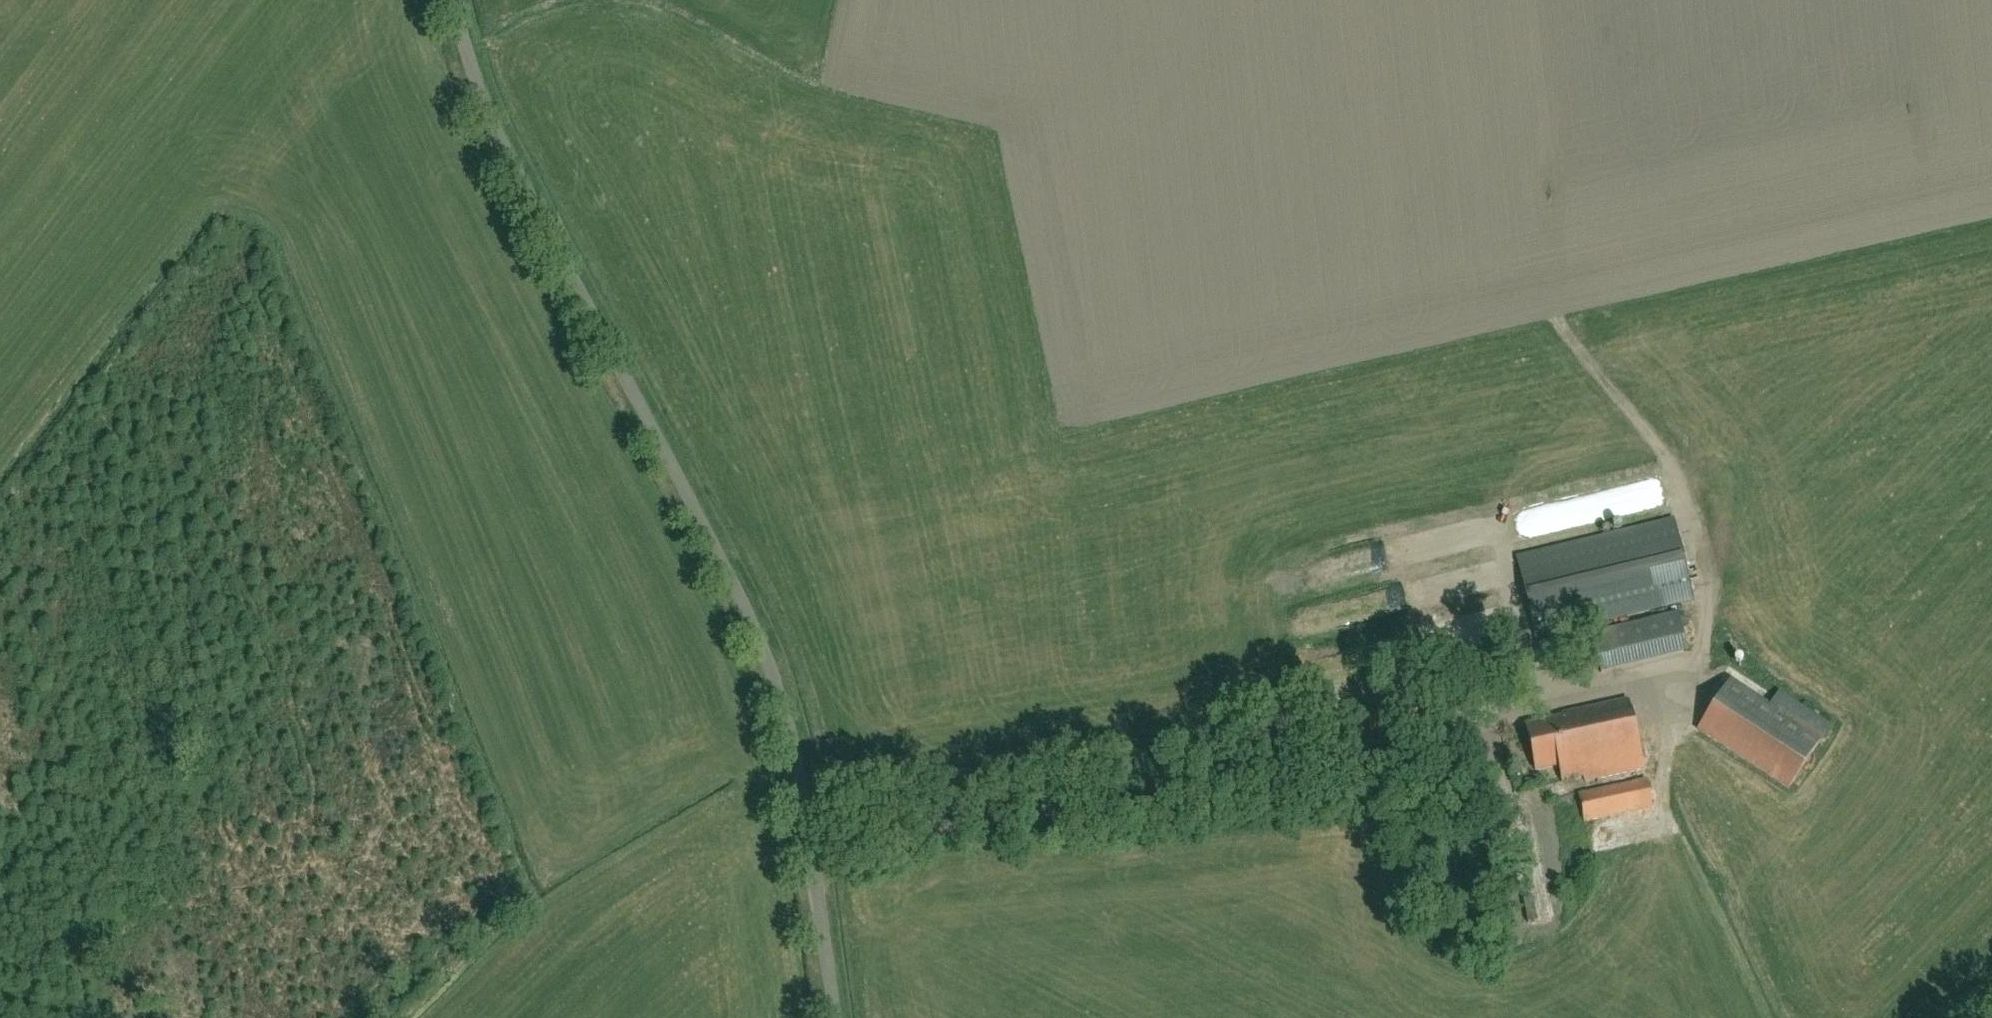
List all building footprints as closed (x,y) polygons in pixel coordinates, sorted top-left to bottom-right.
[(1634,473),(1635,487),(1641,487),(1642,500),(1652,500),(1650,472),(1634,473)] [(1536,638),(1693,601),(1673,520),(1517,557),(1536,638)] [(1458,613),(1458,625),(1478,625),(1478,630),(1500,629),(1499,592),(1471,593),(1472,598),(1446,598),(1446,613),(1458,613)] [(1688,655),(1678,612),(1590,633),(1600,676),(1688,655)] [(1779,693),(1769,708),(1730,682),(1698,731),(1788,790),(1820,741),(1830,727),(1779,693)] [(1644,771),(1628,701),(1572,713),(1573,716),(1526,726),(1536,773),(1559,768),(1562,783),(1584,779),(1585,784),(1644,771)] [(1577,795),(1584,824),(1654,809),(1646,780),(1577,795)]
